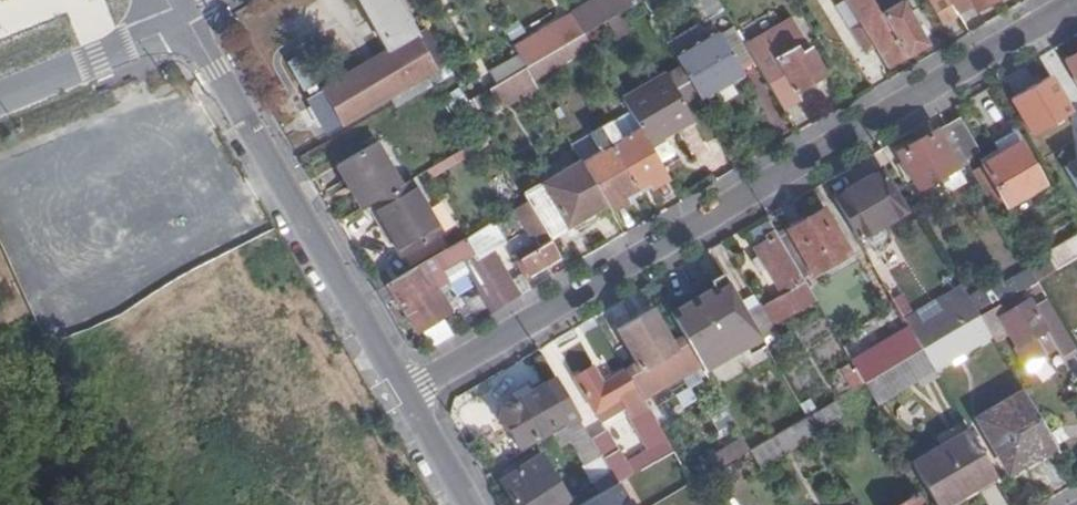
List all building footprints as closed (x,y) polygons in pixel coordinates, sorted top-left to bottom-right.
[(426,27),(417,33),(398,0),(362,0),(390,49),(305,99),(326,134),(446,61),(426,27)] [(572,11),(574,14),(585,33),(626,9),(620,0),(592,0),(572,11)] [(626,9),(641,0),(620,0),(626,9)] [(665,0),(650,0),(655,9),(666,2),(665,0)] [(719,0),(691,0),(702,18),(722,6),(719,0)] [(906,57),(873,0),(847,0),(860,22),(873,44),(888,67),(906,57)] [(906,57),(927,44),(916,24),(921,22),(913,8),(909,11),(902,0),(899,0),(896,1),(895,0),(873,0),(906,57)] [(959,16),(957,11),(950,0),(928,0),(943,25),(959,16)] [(990,0),(950,0),(957,11),(972,1),(977,8),(990,0)] [(585,33),(574,14),(547,30),(557,49),(585,33)] [(756,62),(776,98),(794,88),(794,90),(824,73),(794,18),(765,35),(768,41),(749,51),(756,62)] [(624,19),(609,27),(616,39),(630,31),(624,19)] [(864,49),(873,44),(860,22),(851,29),(864,49)] [(705,39),(697,25),(667,42),(675,56),(705,39)] [(749,51),(734,26),(721,34),(741,71),(756,62),(749,51)] [(547,30),(516,48),(527,66),(557,49),(547,30)] [(699,96),(701,99),(743,74),(741,71),(721,34),(719,31),(705,39),(675,56),(683,70),(699,96)] [(557,49),(565,62),(592,46),(585,33),(557,49)] [(557,49),(527,66),(535,80),(565,62),(557,49)] [(307,50),(286,58),(300,94),(321,86),(307,50)] [(1066,60),(1076,79),(1076,53),(1066,60)] [(514,57),(487,69),(493,82),(520,69),(514,57)] [(535,80),(527,66),(502,81),(513,101),(539,86),(535,80)] [(684,103),(699,96),(683,70),(669,77),(684,103)] [(453,73),(440,81),(446,90),(459,83),(453,73)] [(629,111),(640,129),(649,145),(694,119),(684,103),(669,77),(668,75),(622,99),(629,111)] [(1070,111),(1048,76),(1011,98),(1032,134),(1070,111)] [(502,81),(469,100),(475,111),(495,99),(501,108),(513,101),(502,81)] [(561,105),(553,109),(559,119),(566,115),(561,105)] [(629,111),(611,121),(618,133),(618,142),(640,129),(629,111)] [(958,117),(946,124),(966,159),(979,151),(958,117)] [(602,126),(637,185),(664,169),(649,145),(640,129),(618,142),(618,133),(611,121),(602,126)] [(966,159),(946,124),(897,152),(919,190),(968,163),(966,159)] [(606,202),(612,211),(642,193),(637,185),(602,126),(591,132),(595,143),(604,150),(583,163),(606,202)] [(1044,184),(1013,131),(994,142),(999,153),(980,164),(1003,204),(1005,207),(1044,184)] [(595,143),(591,132),(571,143),(581,160),(583,163),(604,150),(595,143)] [(337,164),(362,207),(370,202),(400,185),(376,142),(337,164)] [(24,245),(192,187),(180,154),(12,212),(24,245)] [(527,199),(548,236),(606,202),(583,163),(581,160),(522,192),(527,199)] [(1003,204),(980,164),(971,169),(995,209),(1003,204)] [(1066,172),(1076,191),(1076,165),(1066,172)] [(637,185),(642,193),(669,177),(664,169),(637,185)] [(862,180),(833,196),(857,237),(905,208),(885,174),(866,186),(862,180)] [(400,185),(370,202),(402,254),(441,231),(410,179),(400,185)] [(523,277),(560,256),(548,236),(527,199),(513,207),(533,242),(537,248),(514,262),(523,277)] [(788,229),(815,274),(850,253),(824,207),(788,229)] [(778,234),(770,219),(748,232),(757,247),(755,248),(760,258),(753,262),(759,273),(766,269),(781,295),(791,312),(809,301),(802,288),(808,284),(805,279),(778,234)] [(788,229),(778,234),(805,279),(815,274),(788,229)] [(387,281),(376,287),(385,301),(392,296),(416,334),(422,330),(431,343),(452,331),(443,317),(458,307),(444,285),(466,272),(478,292),(467,298),(479,318),(504,303),(494,287),(490,280),(465,236),(437,252),(420,262),(387,281)] [(1049,256),(1057,270),(1071,262),(1076,258),(1076,241),(1049,256)] [(510,256),(514,262),(537,248),(533,242),(510,256)] [(1031,271),(1037,282),(1057,270),(1049,256),(1029,267),(1030,269),(1031,271)] [(1020,277),(1031,271),(1030,269),(1004,284),(1000,278),(969,296),(980,315),(1000,303),(1021,292),(1018,287),(1024,283),(1020,277)] [(1037,282),(1046,296),(1066,284),(1057,270),(1037,282)] [(1018,287),(1021,292),(1037,282),(1031,271),(1020,277),(1024,283),(1018,287)] [(371,278),(376,287),(387,281),(381,272),(371,278)] [(703,370),(716,363),(749,344),(743,335),(755,327),(747,313),(740,301),(727,279),(670,313),(683,334),(687,341),(698,360),(703,370)] [(494,287),(504,303),(515,296),(507,281),(494,287)] [(915,335),(923,348),(972,319),(980,315),(967,292),(961,283),(905,318),(911,328),(915,334),(915,335)] [(753,293),(740,301),(747,313),(760,305),(753,293)] [(781,295),(763,305),(773,323),(791,312),(781,295)] [(1076,350),(1076,348),(1049,302),(1037,309),(1029,297),(1005,311),(1000,303),(980,315),(996,341),(1009,334),(1016,347),(1013,348),(1025,369),(1056,351),(1060,358),(1076,350)] [(760,305),(747,313),(755,327),(762,338),(776,330),(773,323),(763,305),(762,304),(760,305)] [(642,369),(629,376),(639,393),(698,360),(687,341),(676,348),(673,341),(653,309),(619,328),(638,361),(642,369)] [(972,319),(923,348),(934,369),(984,340),(972,319)] [(853,361),(865,382),(897,363),(889,349),(915,334),(911,328),(853,361)] [(687,341),(683,334),(673,341),(676,348),(687,341)] [(889,349),(897,363),(923,348),(915,335),(915,334),(889,349)] [(639,393),(646,404),(704,371),(703,370),(698,360),(639,393)] [(638,361),(625,369),(629,376),(642,369),(638,361)] [(841,369),(853,389),(865,382),(853,361),(848,364),(841,369)] [(629,376),(625,369),(603,382),(593,366),(574,377),(594,412),(619,398),(624,408),(640,436),(650,430),(658,443),(624,463),(617,450),(606,430),(590,437),(601,455),(610,472),(617,482),(655,460),(673,449),(646,404),(639,393),(629,376)] [(590,437),(555,378),(503,407),(501,418),(517,447),(564,422),(565,424),(551,433),(558,446),(567,441),(573,443),(584,464),(601,455),(590,437)] [(1009,469),(1055,443),(1026,393),(980,418),(1009,469)] [(619,398),(594,412),(600,423),(624,408),(619,398)] [(810,398),(800,404),(807,416),(817,410),(810,398)] [(807,416),(814,428),(841,412),(833,400),(817,410),(807,416)] [(814,428),(807,416),(750,449),(758,461),(814,428)] [(941,446),(969,429),(963,418),(933,436),(941,446)] [(938,504),(941,504),(995,474),(969,429),(941,446),(913,463),(938,504)] [(543,452),(503,480),(517,504),(573,504),(543,452)] [(730,460),(711,471),(719,484),(737,473),(730,460)] [(598,492),(617,482),(610,472),(593,483),(598,492)] [(916,494),(896,504),(923,504),(916,494)]
